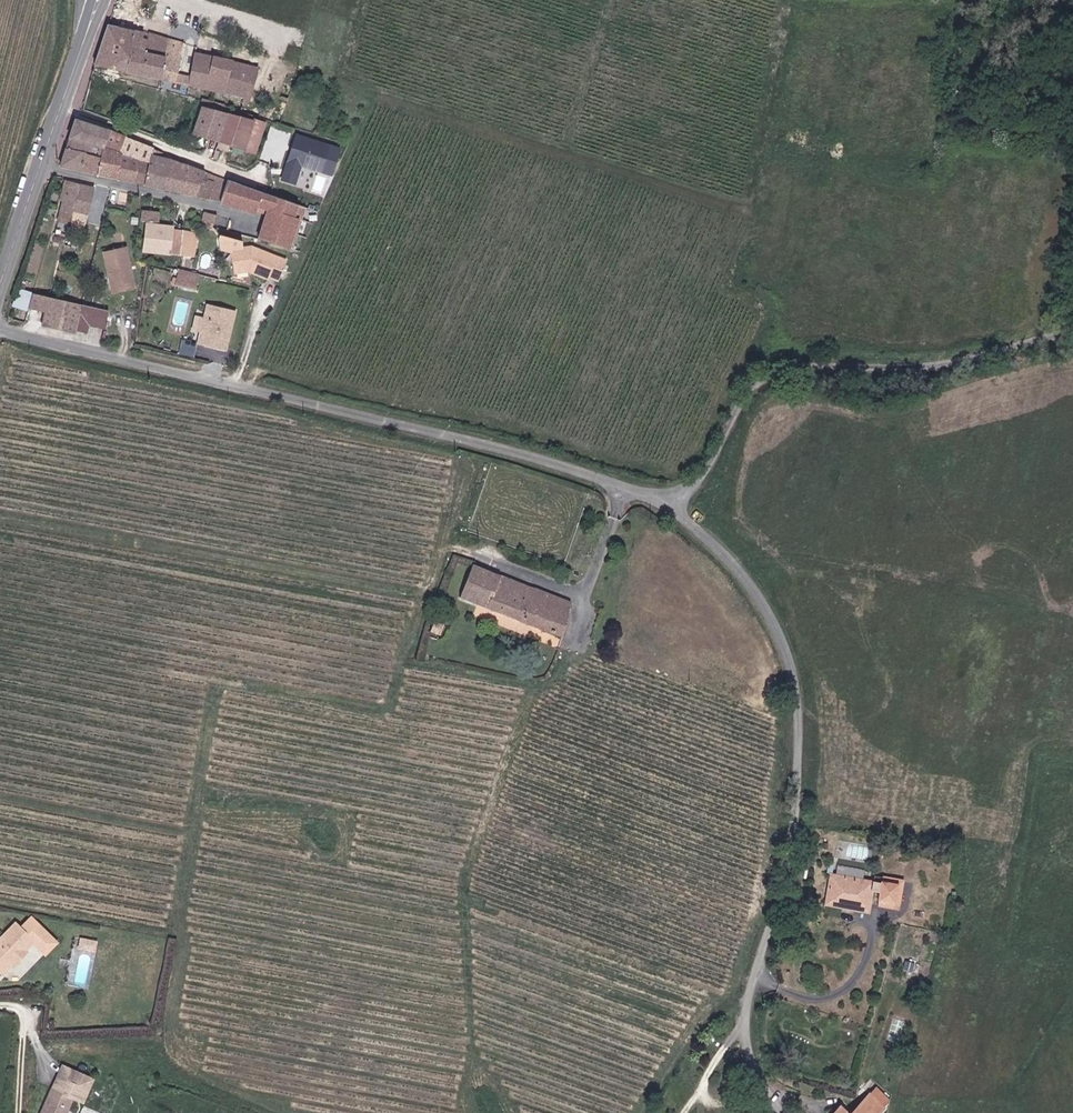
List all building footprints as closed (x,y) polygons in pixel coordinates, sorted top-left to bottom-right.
[(145,36),(109,26),(96,65),(243,96),(241,105),(249,107),(259,68),(196,54),(191,78),(179,75),(186,44),(151,35),(149,42),(144,40),(145,36)] [(199,108),(202,109),(215,112),(223,114),(224,109),(201,103),(199,108)] [(204,149),(206,141),(215,112),(202,109),(191,146),(204,149)] [(215,112),(206,141),(248,151),(257,118),(230,111),(224,109),(223,114),(215,112)] [(257,155),(268,122),(257,118),(248,151),(257,155)] [(82,121),(76,119),(69,141),(89,146),(104,150),(97,175),(119,180),(125,156),(138,159),(137,163),(148,165),(150,152),(82,121)] [(342,147),(296,133),(286,161),(288,162),(281,181),(297,186),(302,166),(334,177),(342,147)] [(89,146),(69,141),(60,167),(83,172),(89,146)] [(89,146),(83,172),(97,175),(104,150),(89,146)] [(160,156),(150,152),(148,165),(144,186),(162,190),(169,162),(159,160),(160,156)] [(138,159),(125,156),(119,180),(132,183),(137,163),(138,159)] [(169,162),(162,190),(182,194),(187,167),(169,162)] [(137,163),(132,183),(144,186),(148,165),(137,163)] [(187,167),(182,194),(195,197),(200,172),(187,167)] [(200,172),(195,197),(218,202),(221,190),(235,194),(238,185),(200,172)] [(74,212),(75,209),(81,185),(71,182),(67,197),(65,197),(62,209),(74,212)] [(267,207),(296,217),(301,204),(238,182),(238,185),(235,194),(232,206),(264,216),(267,207)] [(75,209),(89,213),(95,188),(81,185),(75,209)] [(218,202),(221,203),(232,206),(235,194),(221,190),(218,202)] [(201,206),(194,208),(190,224),(201,227),(204,217),(206,208),(201,206)] [(264,216),(257,238),(292,249),(302,218),(296,217),(267,207),(264,216)] [(204,217),(216,221),(218,211),(206,208),(204,217)] [(75,209),(74,212),(73,217),(87,220),(89,213),(75,209)] [(161,211),(142,210),(141,221),(160,223),(161,211)] [(204,217),(201,227),(214,231),(216,221),(204,217)] [(175,225),(146,223),(142,253),(172,255),(175,225)] [(198,233),(184,230),(183,236),(178,255),(192,258),(198,233)] [(235,252),(245,249),(244,240),(219,234),(219,247),(221,251),(230,253),(235,252)] [(128,246),(103,251),(112,294),(137,288),(128,246)] [(252,248),(249,249),(287,259),(288,255),(252,248)] [(245,249),(235,252),(286,264),(287,259),(249,249),(245,249)] [(286,264),(235,252),(230,253),(236,273),(252,270),(253,273),(272,277),(273,275),(283,277),(286,264)] [(200,274),(178,269),(175,287),(196,291),(200,274)] [(29,309),(34,293),(15,288),(10,306),(29,311),(29,309)] [(45,313),(49,297),(34,293),(29,309),(45,313)] [(58,332),(65,301),(49,297),(45,313),(41,327),(58,332)] [(76,330),(81,305),(65,301),(58,332),(75,336),(76,330)] [(89,324),(92,307),(81,305),(76,330),(87,333),(89,324)] [(204,342),(203,347),(225,350),(232,310),(205,305),(199,339),(204,342)] [(97,325),(100,309),(92,307),(89,324),(97,325)] [(105,327),(108,310),(100,309),(97,325),(105,327)] [(182,338),(179,353),(194,356),(197,341),(182,338)] [(471,568),(459,601),(560,639),(571,607),(471,568)] [(431,625),(426,641),(436,644),(441,628),(431,625)] [(879,899),(897,904),(901,888),(883,884),(882,885),(831,875),(827,895),(844,899),(843,907),(869,913),(873,890),(880,891),(879,899)] [(883,884),(901,888),(902,882),(884,879),(883,884)] [(827,895),(825,904),(843,907),(844,899),(827,895)] [(877,905),(896,908),(897,904),(879,899),(877,905)] [(37,940),(50,953),(60,942),(47,930),(35,919),(25,929),(20,924),(0,946),(0,967),(4,971),(15,958),(20,963),(31,952),(29,950),(37,940)] [(101,939),(86,936),(84,945),(99,948),(101,939)] [(15,958),(4,971),(9,975),(20,963),(15,958)] [(69,1106),(80,1111),(91,1089),(81,1083),(61,1073),(51,1093),(41,1112),(66,1112),(69,1106)] [(873,1103),(864,1112),(884,1112),(873,1103)]
